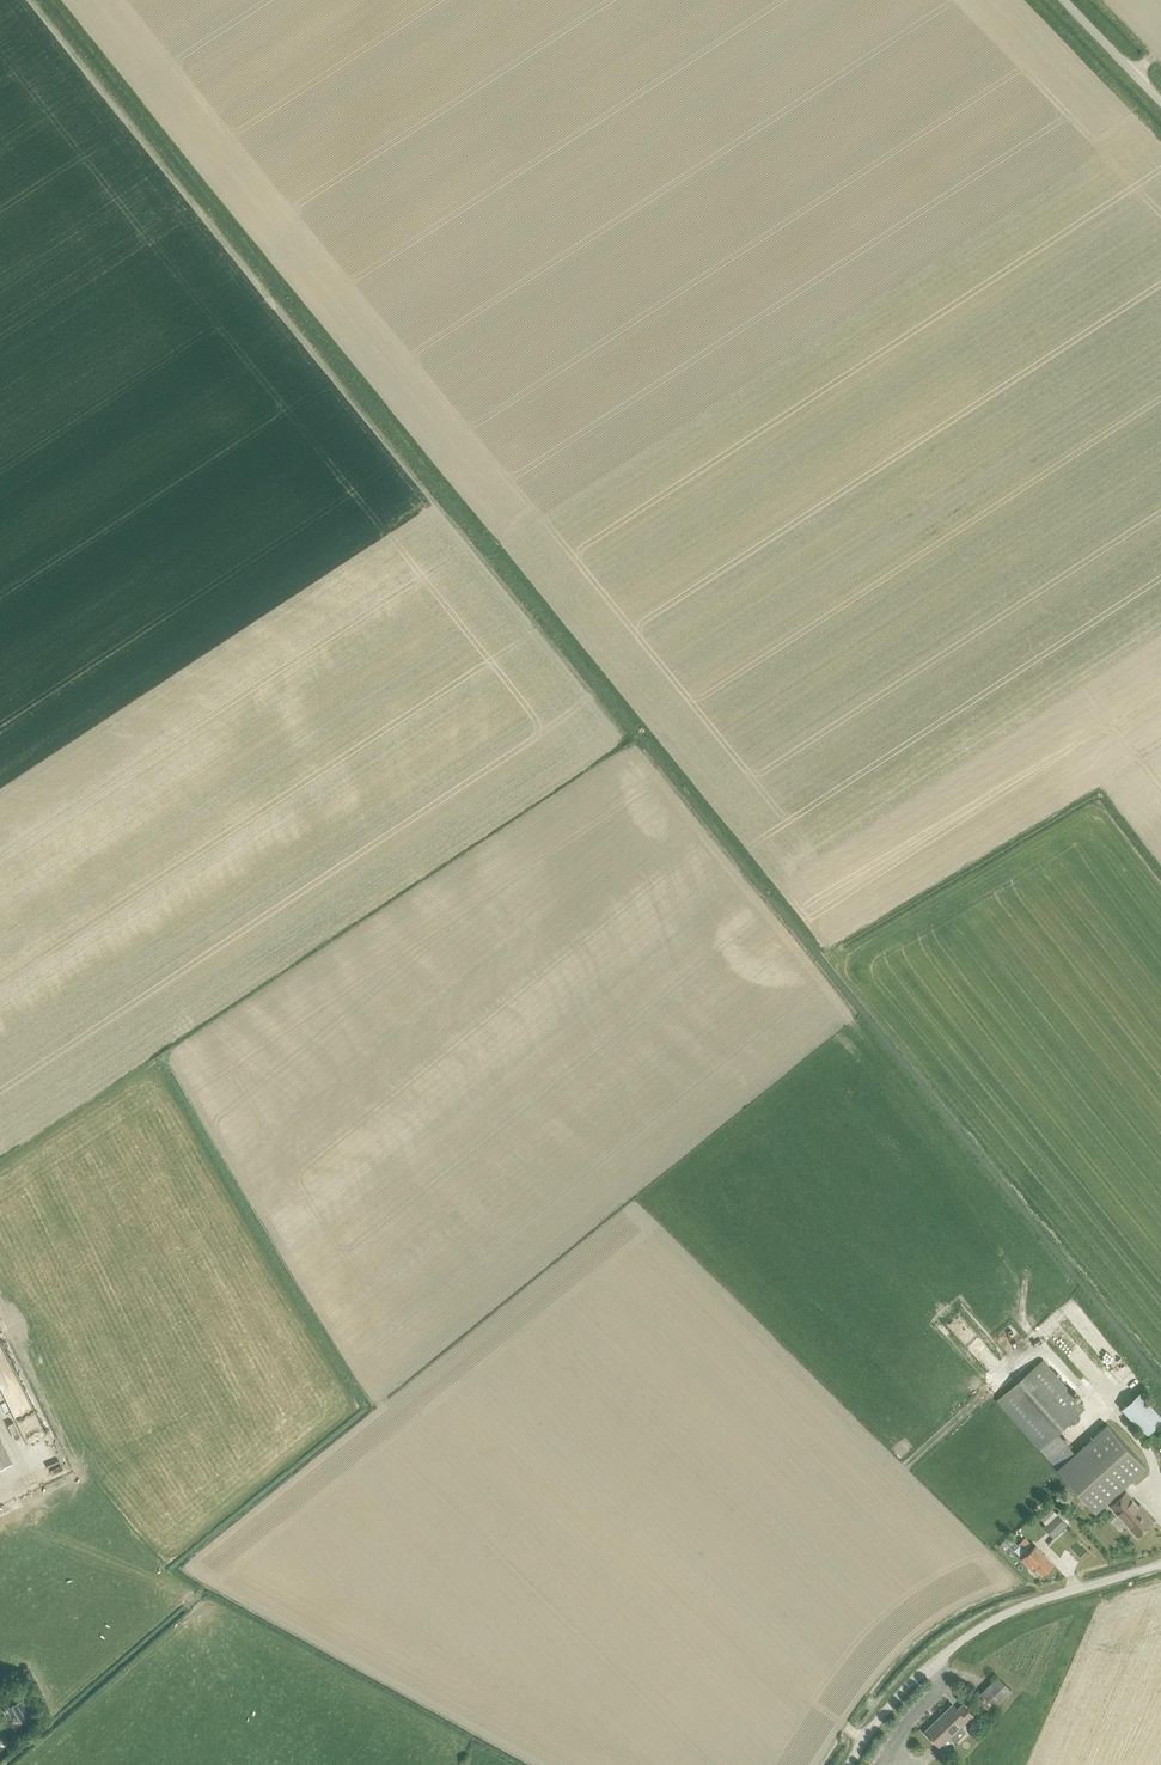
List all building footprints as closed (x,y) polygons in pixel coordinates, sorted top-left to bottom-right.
[(1084,1408),(1042,1360),(997,1400),(1057,1469),(1078,1450),(1060,1430),(1084,1408)] [(1146,1435),(1160,1421),(1160,1416),(1140,1392),(1122,1408),(1146,1435)] [(1107,1424),(1078,1450),(1057,1469),(1096,1512),(1146,1467),(1107,1424)] [(1137,1535),(1152,1521),(1126,1491),(1110,1505),(1137,1535)] [(1057,1513),(1043,1526),(1053,1537),(1067,1524),(1057,1513)] [(1000,1543),(1008,1552),(1018,1543),(1010,1535),(1000,1543)] [(1035,1566),(1043,1575),(1053,1564),(1035,1545),(1021,1558),(1031,1570),(1035,1566)] [(977,1697),(990,1710),(1011,1690),(998,1676),(977,1697)] [(23,1700),(12,1706),(21,1723),(32,1717),(23,1700)] [(940,1746),(949,1737),(955,1742),(966,1732),(960,1726),(967,1719),(970,1722),(975,1717),(963,1704),(958,1709),(952,1704),(925,1731),(940,1746)]
